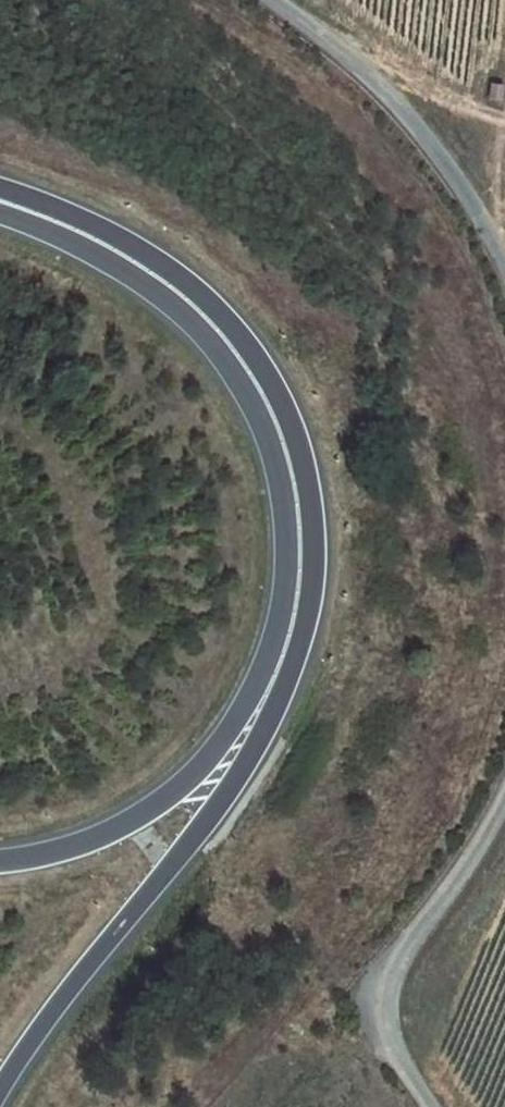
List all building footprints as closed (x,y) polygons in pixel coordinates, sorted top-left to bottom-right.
[(490,85),(488,98),(501,99),(502,86),(490,85)]
